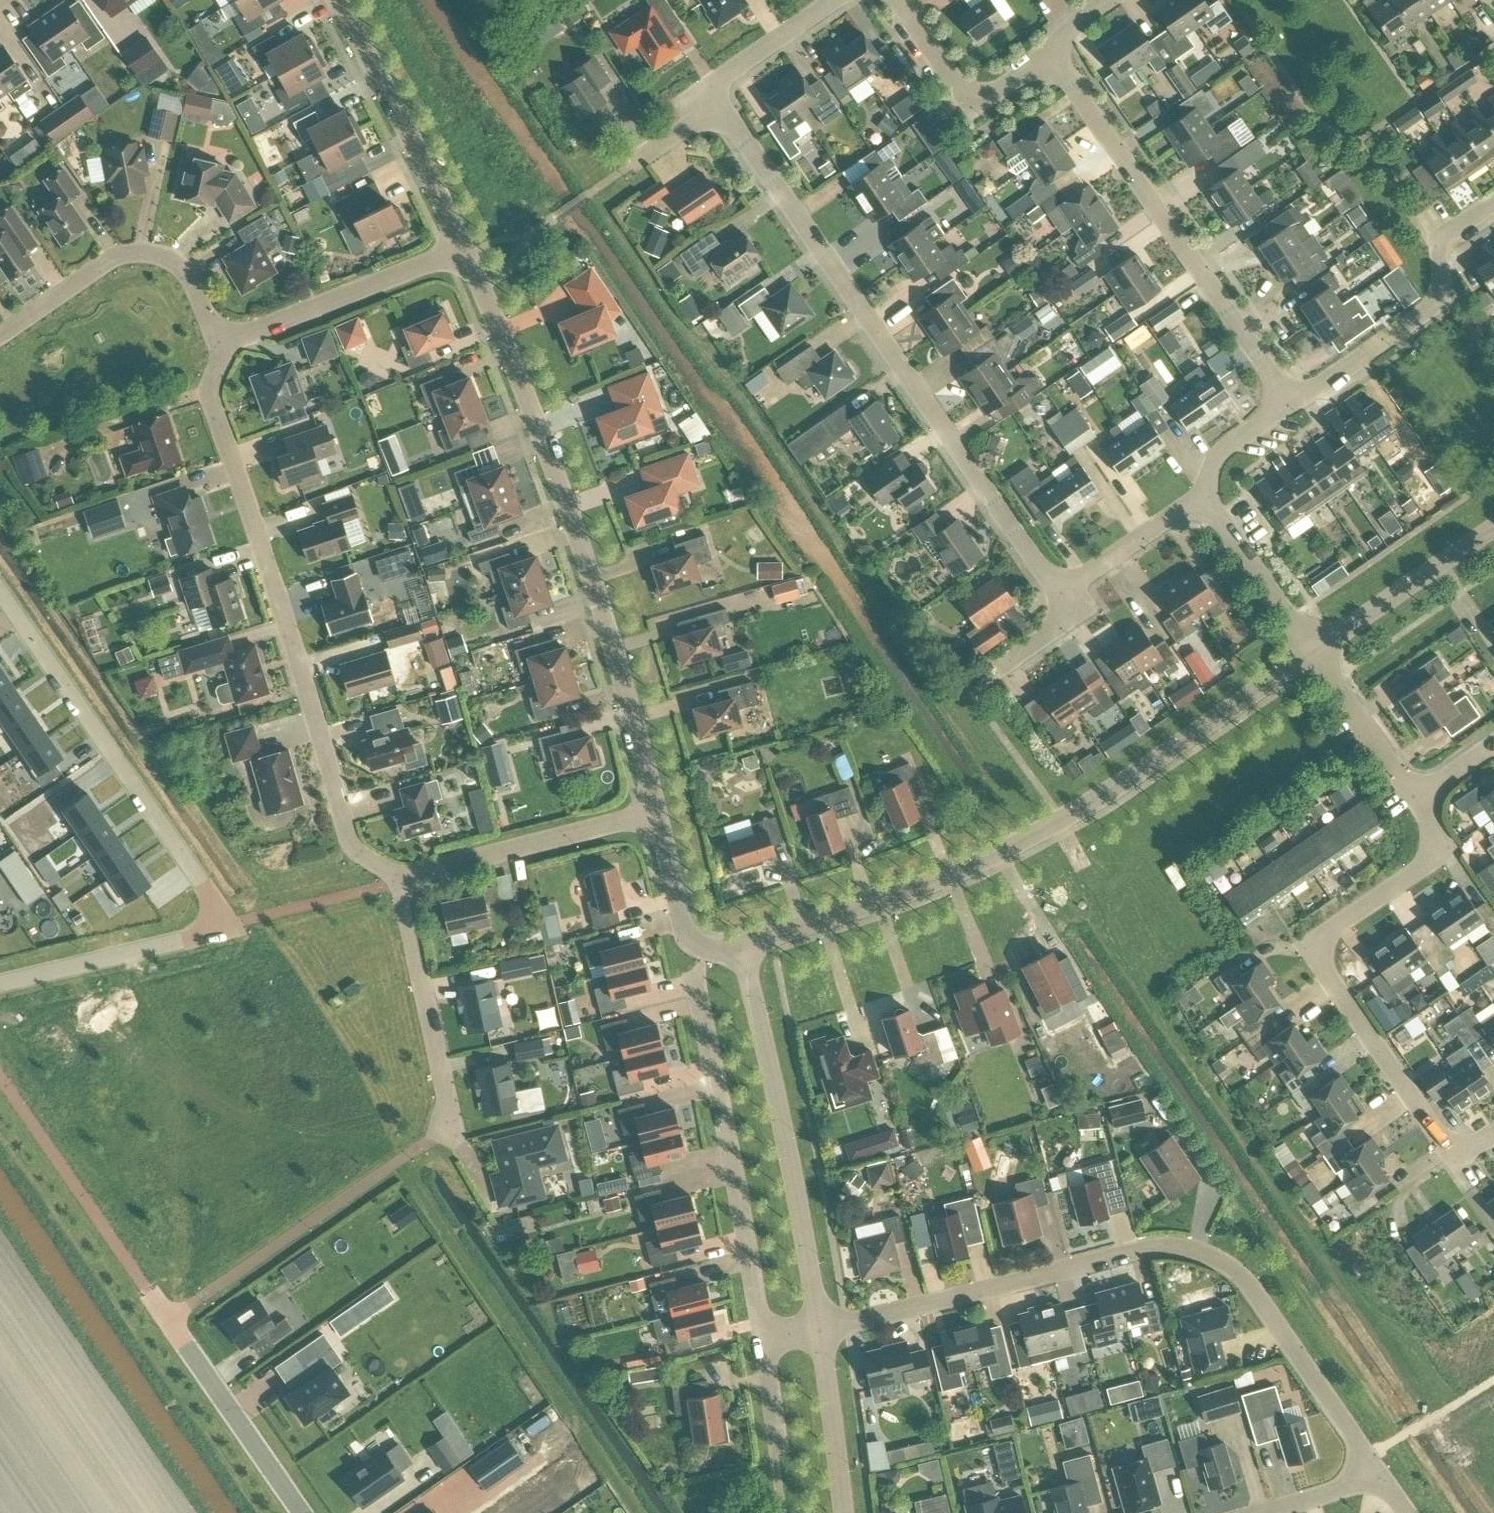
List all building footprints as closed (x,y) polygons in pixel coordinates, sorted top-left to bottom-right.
[(110,15),(131,0),(100,0),(110,15)] [(179,9),(192,0),(174,0),(179,9)] [(245,35),(266,22),(260,12),(280,0),(235,0),(242,11),(233,16),(245,35)] [(623,49),(636,40),(654,68),(681,50),(668,31),(681,23),(666,0),(646,0),(650,6),(611,32),(623,49)] [(745,0),(700,0),(708,11),(706,13),(716,28),(731,18),(729,16),(748,4),(745,0)] [(990,0),(983,0),(959,17),(975,41),(1004,21),(990,0)] [(1175,60),(1195,46),(1186,34),(1195,28),(1176,0),(1167,0),(1155,9),(1171,32),(1161,39),(1175,60)] [(1195,28),(1204,21),(1213,34),(1232,20),(1218,0),(1217,0),(1208,7),(1203,0),(1176,0),(1195,28)] [(1390,41),(1410,27),(1391,0),(1380,0),(1376,3),(1374,0),(1362,0),(1390,41)] [(1410,27),(1430,14),(1420,0),(1391,0),(1410,27)] [(1430,14),(1450,0),(1420,0),(1430,14)] [(47,14),(70,48),(81,41),(87,50),(105,38),(87,12),(77,19),(65,2),(47,14)] [(556,13),(566,29),(580,20),(570,4),(556,13)] [(31,51),(49,76),(66,64),(60,55),(70,48),(47,14),(29,27),(41,44),(31,51)] [(1117,35),(1139,67),(1148,61),(1156,73),(1166,67),(1135,22),(1117,35)] [(271,62),(278,74),(319,52),(311,38),(307,40),(303,33),(280,46),(274,35),(252,47),(263,67),(271,62)] [(861,69),(860,69),(866,78),(875,71),(885,65),(891,74),(895,79),(896,81),(906,74),(888,48),(878,55),(864,34),(846,46),(861,69)] [(1104,78),(1119,99),(1138,86),(1129,74),(1139,67),(1117,35),(1098,48),(1114,71),(1104,78)] [(1232,43),(1242,58),(1253,50),(1243,36),(1232,43)] [(124,54),(137,74),(160,58),(146,38),(124,54)] [(826,80),(840,99),(851,92),(843,81),(860,69),(861,69),(846,46),(840,38),(821,51),(836,72),(826,80)] [(204,47),(213,63),(227,55),(218,39),(204,47)] [(8,91),(18,84),(24,93),(32,88),(3,45),(0,47),(0,80),(8,91)] [(276,90),(287,110),(309,98),(303,87),(326,74),(322,67),(326,65),(319,52),(278,74),(284,86),(276,90)] [(563,87),(583,117),(605,102),(596,89),(610,80),(594,57),(573,70),(578,77),(563,87)] [(214,68),(222,81),(233,74),(225,61),(214,68)] [(1166,71),(1185,97),(1196,89),(1178,63),(1166,71)] [(189,79),(204,90),(215,75),(200,64),(189,79)] [(778,81),(783,89),(784,89),(799,111),(800,111),(809,104),(823,125),(842,112),(822,83),(812,90),(797,68),(778,81)] [(1464,89),(1477,80),(1471,70),(1457,79),(1464,89)] [(875,71),(866,78),(876,92),(895,79),(891,74),(886,77),(875,71)] [(769,129),(790,159),(801,152),(794,141),(802,136),(795,126),(805,119),(800,111),(799,111),(784,89),(783,89),(766,101),(780,122),(769,129)] [(1164,129),(1177,148),(1208,126),(1202,117),(1215,108),(1202,89),(1181,103),(1188,113),(1164,129)] [(159,106),(182,111),(185,98),(162,92),(159,106)] [(1445,106),(1436,93),(1418,105),(1427,119),(1445,106)] [(208,113),(211,117),(217,125),(228,123),(236,117),(228,102),(187,94),(184,110),(200,113),(201,109),(209,111),(208,113)] [(79,96),(64,106),(78,126),(93,116),(79,96)] [(1145,107),(1152,117),(1163,110),(1156,100),(1145,107)] [(42,139),(48,147),(78,126),(64,106),(34,128),(42,139)] [(1214,121),(1220,129),(1242,115),(1236,106),(1214,121)] [(1486,164),(1493,158),(1493,133),(1485,121),(1486,120),(1476,106),(1467,112),(1477,126),(1466,134),(1486,164)] [(154,108),(148,135),(172,141),(178,113),(154,108)] [(259,110),(245,118),(253,132),(267,124),(259,110)] [(312,138),(318,150),(360,129),(353,115),(348,117),(345,110),(321,122),(316,111),(293,123),(303,142),(312,138)] [(1493,133),(1493,115),(1486,120),(1485,121),(1493,133)] [(1446,148),(1466,177),(1486,164),(1466,134),(1456,120),(1447,126),(1457,140),(1446,148)] [(1030,164),(1062,142),(1056,133),(1054,134),(1045,122),(1023,137),(1016,127),(997,141),(1009,159),(1021,151),(1030,164)] [(1177,148),(1189,166),(1213,150),(1220,160),(1240,146),(1227,127),(1215,135),(1208,126),(1177,148)] [(367,142),(360,129),(318,150),(297,161),(307,182),(320,175),(329,192),(351,181),(343,164),(366,152),(363,145),(367,142)] [(270,130),(253,138),(269,169),(285,161),(270,130)] [(926,142),(934,153),(947,143),(940,133),(926,142)] [(1439,181),(1446,191),(1466,177),(1446,148),(1436,133),(1428,139),(1437,154),(1426,162),(1439,181)] [(34,138),(29,142),(37,152),(42,148),(34,138)] [(847,186),(860,204),(892,182),(885,172),(896,165),(890,157),(900,150),(892,138),(862,158),(870,170),(847,186)] [(1229,157),(1237,169),(1264,150),(1256,139),(1229,157)] [(1037,205),(1040,203),(1060,190),(1053,180),(1075,165),(1066,152),(1068,151),(1062,142),(1030,164),(1039,176),(1034,179),(1029,189),(1032,194),(1030,195),(1037,205)] [(148,173),(143,148),(138,149),(136,143),(107,149),(108,154),(102,156),(107,181),(113,180),(116,197),(146,191),(142,174),(148,173)] [(941,170),(952,162),(942,149),(931,156),(941,170)] [(215,199),(230,222),(255,206),(235,174),(222,171),(223,165),(185,156),(176,196),(207,203),(208,198),(215,199)] [(834,171),(828,161),(817,168),(823,178),(834,171)] [(1313,168),(1308,161),(1298,168),(1303,176),(1313,168)] [(1425,191),(1439,181),(1426,162),(1412,171),(1425,191)] [(45,181),(58,199),(40,212),(62,244),(87,227),(69,201),(80,193),(63,168),(45,181)] [(1206,190),(1218,209),(1250,187),(1237,169),(1206,190)] [(669,195),(688,222),(721,200),(702,173),(669,195)] [(1329,193),(1335,189),(1339,195),(1347,190),(1335,173),(1322,182),(1329,193)] [(892,182),(860,204),(873,222),(896,206),(904,217),(927,201),(918,188),(912,193),(900,176),(892,182)] [(976,194),(965,177),(955,185),(966,201),(976,194)] [(639,196),(646,206),(668,191),(661,181),(639,196)] [(1059,205),(1073,226),(1105,204),(1099,195),(1097,197),(1088,184),(1067,199),(1060,190),(1040,203),(1047,213),(1059,205)] [(1218,209),(1231,227),(1273,198),(1268,190),(1257,197),(1250,187),(1218,209)] [(358,230),(364,242),(385,232),(388,239),(409,228),(399,207),(395,209),(391,202),(367,214),(357,191),(334,202),(349,234),(358,230)] [(635,199),(615,212),(629,232),(649,219),(635,199)] [(1073,258),(1080,268),(1103,252),(1096,242),(1118,227),(1109,214),(1111,213),(1105,204),(1073,226),(1081,238),(1077,240),(1075,250),(1077,254),(1073,258)] [(1359,205),(1347,214),(1357,228),(1369,220),(1359,205)] [(3,280),(8,276),(11,280),(34,264),(15,236),(26,228),(11,206),(0,214),(0,228),(3,232),(0,235),(0,265),(0,266),(0,279),(3,280)] [(1025,215),(1032,224),(1044,216),(1037,206),(1025,215)] [(296,213),(301,223),(314,217),(309,207),(296,213)] [(1271,263),(1313,234),(1312,234),(1310,235),(1301,222),(1297,225),(1287,210),(1264,226),(1271,236),(1258,245),(1271,263)] [(236,280),(234,281),(242,295),(256,286),(255,285),(277,272),(266,253),(281,245),(264,216),(238,231),(246,245),(223,258),(236,280)] [(888,245),(901,263),(932,241),(943,234),(931,216),(888,245)] [(1371,219),(1356,230),(1365,242),(1380,232),(1371,219)] [(661,253),(670,228),(655,223),(647,248),(661,253)] [(1389,231),(1376,236),(1391,269),(1404,263),(1389,231)] [(712,233),(681,254),(696,277),(714,264),(728,285),(745,274),(743,271),(761,258),(743,232),(729,241),(725,241),(720,244),(712,233)] [(1327,256),(1313,234),(1271,263),(1283,281),(1296,273),(1303,283),(1326,267),(1322,260),(1327,256)] [(901,263),(913,281),(936,266),(944,277),(969,260),(961,248),(956,252),(950,244),(939,251),(932,241),(901,263)] [(1493,297),(1493,252),(1487,242),(1478,248),(1488,262),(1475,270),(1493,297)] [(1136,253),(1104,275),(1116,293),(1148,271),(1136,253)] [(1000,264),(1009,277),(1023,268),(1014,255),(1000,264)] [(658,270),(668,283),(678,275),(669,262),(658,270)] [(1081,275),(1089,287),(1100,280),(1092,268),(1081,275)] [(1116,293),(1129,311),(1161,290),(1148,271),(1116,293)] [(1300,306),(1313,324),(1353,297),(1352,295),(1341,303),(1332,291),(1339,286),(1329,271),(1306,287),(1313,297),(1300,306)] [(562,332),(572,357),(594,348),(591,341),(612,332),(606,317),(616,310),(590,273),(570,286),(589,314),(564,324),(566,330),(562,332)] [(932,336),(966,313),(959,303),(967,298),(953,278),(932,292),(938,302),(938,305),(919,318),(932,336)] [(805,302),(803,303),(790,284),(771,297),(764,287),(738,305),(748,320),(763,310),(781,335),(800,322),(801,323),(813,315),(805,302)] [(1416,297),(1407,284),(1392,295),(1401,308),(1416,297)] [(1028,295),(1035,305),(1043,299),(1037,289),(1028,295)] [(1353,297),(1313,324),(1325,343),(1338,334),(1345,344),(1375,323),(1355,295),(1353,297)] [(1149,320),(1156,331),(1183,313),(1176,302),(1149,320)] [(714,315),(730,338),(747,326),(731,303),(714,315)] [(697,304),(685,311),(692,321),(703,313),(697,304)] [(1034,314),(1042,325),(1055,316),(1047,304),(1034,314)] [(435,316),(405,329),(411,343),(401,347),(410,368),(432,359),(428,348),(453,338),(447,323),(450,322),(444,308),(434,313),(435,316)] [(967,342),(973,351),(994,337),(986,325),(978,331),(966,313),(932,336),(944,354),(963,342),(967,342)] [(1126,313),(1104,328),(1112,342),(1135,326),(1126,313)] [(358,318),(336,327),(346,349),(368,340),(358,318)] [(332,342),(328,330),(303,339),(307,351),(332,342)] [(1169,332),(1158,339),(1165,350),(1177,342),(1169,332)] [(997,341),(994,337),(973,351),(979,361),(978,365),(960,377),(973,395),(1007,372),(1000,362),(1005,359),(1014,342),(1007,333),(997,341)] [(1131,334),(1125,338),(1132,348),(1138,344),(1131,334)] [(1107,347),(1077,368),(1087,383),(1117,363),(1107,347)] [(1208,360),(1213,367),(1228,356),(1223,349),(1208,360)] [(834,351),(814,365),(804,350),(777,370),(787,385),(797,378),(805,390),(815,383),(826,398),(854,379),(851,375),(854,373),(848,365),(845,367),(834,351)] [(291,365),(253,378),(267,416),(278,412),(283,425),(307,416),(302,403),(305,403),(291,365)] [(756,391),(774,378),(767,368),(749,382),(756,391)] [(1089,390),(1076,371),(1064,379),(1077,398),(1089,390)] [(669,430),(671,429),(670,428),(668,429),(663,415),(664,414),(663,413),(648,373),(649,373),(648,372),(646,372),(647,373),(635,377),(634,377),(634,379),(635,379),(638,388),(621,395),(626,410),(602,419),(604,426),(600,428),(609,452),(669,430)] [(1013,381),(1007,372),(973,395),(985,413),(1003,401),(1007,401),(1014,411),(1035,396),(1032,392),(1043,385),(1037,376),(1019,378),(1013,381)] [(1215,374),(1192,390),(1212,417),(1227,407),(1224,403),(1232,398),(1215,374)] [(438,402),(443,414),(478,400),(469,377),(446,386),(442,376),(420,384),(428,406),(438,402)] [(1144,391),(1156,408),(1169,399),(1153,376),(1140,385),(1144,391)] [(1170,405),(1186,429),(1194,424),(1196,428),(1212,417),(1192,390),(1170,405)] [(1136,397),(1134,405),(1142,417),(1156,408),(1144,391),(1136,397)] [(1354,415),(1375,445),(1395,431),(1374,402),(1363,410),(1353,396),(1344,402),(1354,416),(1354,415)] [(438,430),(447,452),(469,443),(465,432),(487,423),(478,400),(443,414),(448,426),(438,430)] [(855,426),(873,453),(898,436),(882,414),(885,412),(877,400),(854,416),(846,404),(787,444),(800,464),(855,426)] [(1077,408),(1064,417),(1083,444),(1096,435),(1077,408)] [(1355,459),(1355,458),(1375,445),(1354,415),(1354,416),(1343,423),(1333,409),(1324,415),(1344,444),(1345,444),(1355,459)] [(703,410),(683,420),(695,442),(715,431),(703,410)] [(167,413),(133,425),(141,450),(123,456),(129,474),(127,475),(127,476),(148,469),(148,471),(181,460),(171,432),(173,431),(167,413)] [(1083,444),(1064,417),(1051,426),(1069,453),(1083,444)] [(1148,420),(1126,435),(1145,463),(1160,453),(1157,449),(1165,444),(1148,420)] [(1145,463),(1126,435),(1118,424),(1109,430),(1115,438),(1116,437),(1119,441),(1103,451),(1119,475),(1127,470),(1130,474),(1145,463)] [(274,458),(284,487),(299,481),(300,486),(323,479),(316,459),(335,452),(326,425),(299,434),(304,448),(274,458)] [(988,434),(983,450),(993,453),(999,438),(988,434)] [(1404,480),(1436,459),(1418,434),(1387,455),(1404,480)] [(1325,457),(1345,487),(1366,473),(1355,458),(1355,459),(1345,444),(1344,444),(1333,452),(1324,437),(1315,444),(1324,458),(1325,457)] [(693,443),(697,454),(711,449),(706,438),(693,443)] [(1304,449),(1298,441),(1290,447),(1296,454),(1304,449)] [(22,483),(45,476),(37,449),(14,457),(22,483)] [(1305,471),(1326,501),(1345,487),(1325,457),(1324,458),(1313,465),(1304,451),(1295,457),(1305,471)] [(402,452),(385,459),(392,476),(409,469),(402,452)] [(647,467),(655,490),(630,498),(632,505),(628,507),(636,531),(659,524),(656,515),(677,508),(673,494),(699,485),(688,453),(647,467)] [(1285,463),(1279,454),(1271,460),(1277,469),(1285,463)] [(1059,482),(1078,509),(1093,499),(1091,495),(1098,490),(1074,455),(1065,462),(1072,472),(1059,482)] [(925,476),(927,473),(928,469),(927,465),(924,463),(920,462),(916,463),(902,473),(892,459),(864,478),(882,504),(896,495),(906,509),(909,511),(912,512),(915,512),(918,511),(920,508),(922,505),(922,502),(920,499),(934,489),(925,476)] [(1423,470),(1439,493),(1450,486),(1434,463),(1423,470)] [(477,502),(512,489),(504,466),(481,475),(477,464),(454,472),(462,494),(472,490),(477,502)] [(1044,509),(1053,521),(1060,516),(1063,520),(1078,509),(1059,482),(1058,482),(1052,473),(1040,482),(1029,465),(1010,478),(1035,515),(1044,509)] [(1285,485),(1306,514),(1326,501),(1305,471),(1294,479),(1284,465),(1275,471),(1285,485)] [(1256,484),(1286,528),(1306,514),(1285,485),(1274,492),(1264,478),(1256,484)] [(182,487),(153,497),(162,524),(170,521),(175,536),(166,539),(171,555),(180,551),(181,553),(212,543),(202,514),(206,513),(200,496),(186,501),(182,487)] [(827,498),(837,515),(851,505),(840,488),(827,498)] [(467,532),(472,543),(502,532),(498,521),(521,513),(512,489),(477,502),(481,515),(471,518),(475,529),(467,532)] [(299,532),(309,561),(350,547),(342,522),(359,516),(352,495),(324,504),(330,522),(299,532)] [(1400,503),(1407,514),(1417,507),(1410,497),(1400,503)] [(421,498),(404,505),(411,522),(428,515),(421,498)] [(118,500),(83,511),(90,531),(124,519),(118,500)] [(1389,510),(1378,519),(1389,535),(1401,527),(1389,510)] [(914,528),(924,542),(929,539),(954,575),(982,555),(957,519),(944,528),(935,513),(914,528)] [(1279,532),(1285,527),(1276,514),(1270,519),(1279,532)] [(405,539),(405,523),(389,523),(389,539),(405,539)] [(654,582),(658,596),(670,592),(669,588),(699,579),(695,564),(712,559),(705,535),(674,544),(678,557),(653,566),(658,580),(654,582)] [(445,539),(421,548),(427,565),(451,556),(445,539)] [(377,559),(383,580),(417,570),(411,549),(377,559)] [(504,579),(508,591),(544,580),(536,556),(513,564),(509,553),(479,563),(482,574),(490,572),(493,582),(504,579)] [(756,560),(756,578),(782,577),(781,560),(756,560)] [(1310,580),(1319,594),(1346,575),(1338,564),(1337,562),(1311,579),(1310,580)] [(151,576),(160,596),(178,588),(170,568),(151,576)] [(1176,581),(1199,614),(1207,608),(1214,617),(1233,604),(1219,583),(1209,590),(1195,568),(1176,581)] [(244,617),(232,578),(216,583),(211,569),(180,578),(190,608),(205,603),(213,627),(244,617)] [(323,606),(332,633),(372,620),(363,593),(362,593),(356,574),(333,581),(339,600),(323,606)] [(770,584),(775,602),(799,595),(799,593),(806,591),(802,576),(794,579),(793,578),(770,584)] [(977,626),(982,632),(971,639),(981,653),(1004,636),(991,617),(1014,601),(997,578),(961,603),(977,626)] [(502,607),(509,629),(532,622),(528,611),(551,603),(544,580),(508,591),(512,604),(502,607)] [(1162,622),(1176,642),(1196,629),(1190,620),(1199,614),(1176,581),(1158,593),(1172,615),(1162,622)] [(917,606),(910,596),(901,603),(908,613),(917,606)] [(724,623),(730,621),(726,608),(697,616),(701,629),(675,637),(679,652),(675,653),(680,667),(691,664),(690,660),(721,651),(717,637),(727,634),(724,623)] [(424,619),(428,631),(442,626),(438,615),(424,619)] [(385,632),(390,647),(421,638),(417,622),(385,632)] [(1121,637),(1143,671),(1152,665),(1158,674),(1178,661),(1164,640),(1154,646),(1140,625),(1121,637)] [(436,666),(454,660),(446,635),(428,641),(436,666)] [(220,701),(224,703),(235,700),(236,703),(269,692),(255,645),(233,652),(228,636),(178,651),(185,674),(217,664),(219,670),(226,668),(230,682),(219,686),(217,690),(220,701)] [(1143,671),(1121,637),(1103,650),(1117,671),(1107,678),(1121,699),(1138,688),(1140,691),(1151,683),(1143,671)] [(1223,646),(1228,653),(1238,647),(1233,640),(1223,646)] [(532,669),(536,681),(572,671),(565,647),(541,654),(538,643),(515,650),(522,672),(532,669)] [(1213,675),(1195,647),(1183,655),(1201,683),(1213,675)] [(734,653),(738,667),(751,663),(746,649),(734,653)] [(341,664),(350,695),(376,687),(384,692),(392,675),(385,651),(341,664)] [(1399,699),(1412,717),(1445,694),(1438,683),(1451,674),(1437,655),(1408,675),(1416,687),(1399,699)] [(15,689),(0,667),(0,699),(15,689)] [(476,692),(469,668),(458,671),(465,695),(476,692)] [(1057,681),(1079,714),(1088,708),(1094,717),(1114,704),(1100,683),(1090,690),(1076,668),(1057,681)] [(529,697),(536,719),(559,712),(555,701),(579,694),(572,671),(536,681),(539,694),(529,697)] [(146,697),(162,691),(156,674),(140,680),(146,697)] [(1190,700),(1202,692),(1191,677),(1179,685),(1190,700)] [(753,681),(718,690),(721,702),(695,708),(699,723),(695,724),(699,739),(710,736),(709,732),(741,724),(737,709),(759,704),(753,681)] [(1043,721),(1057,743),(1077,729),(1071,720),(1079,714),(1057,681),(1039,693),(1053,715),(1043,721)] [(31,712),(15,689),(0,699),(0,733),(31,712)] [(1442,723),(1451,736),(1480,716),(1465,695),(1452,704),(1445,694),(1412,717),(1424,735),(1442,723)] [(435,700),(441,724),(462,719),(455,695),(435,700)] [(376,729),(368,731),(371,739),(363,741),(371,769),(404,760),(407,768),(426,763),(421,743),(413,745),(408,728),(403,729),(397,709),(372,716),(376,729)] [(47,734),(31,712),(0,733),(0,734),(4,731),(19,753),(47,734)] [(484,724),(472,734),(481,744),(493,734),(484,724)] [(234,761),(253,756),(254,760),(251,760),(262,797),(259,802),(262,814),(268,817),(280,814),(283,809),(304,803),(289,750),(261,758),(260,754),(261,753),(253,726),(226,734),(234,761)] [(1124,746),(1140,735),(1134,727),(1118,738),(1123,745),(1124,746)] [(544,760),(555,757),(559,772),(590,763),(591,767),(602,764),(598,750),(595,751),(591,736),(564,743),(561,731),(538,738),(544,760)] [(47,734),(19,753),(42,786),(62,773),(55,763),(63,757),(47,734)] [(500,742),(481,747),(486,767),(505,762),(500,742)] [(1104,759),(1099,751),(1092,756),(1097,764),(1104,759)] [(739,758),(742,766),(749,770),(758,767),(754,753),(739,758)] [(886,812),(884,816),(884,820),(885,824),(888,826),(892,827),(896,827),(919,817),(908,792),(919,787),(909,762),(886,772),(891,786),(881,790),(889,810),(886,812)] [(1072,780),(1081,773),(1073,763),(1065,770),(1072,780)] [(432,828),(440,826),(433,801),(429,802),(424,783),(401,789),(406,808),(395,811),(403,837),(420,832),(423,833),(431,831),(432,828)] [(1329,794),(1337,806),(1354,795),(1346,783),(1329,794)] [(476,787),(481,830),(496,828),(490,785),(476,787)] [(1493,817),(1493,790),(1485,796),(1478,785),(1454,802),(1462,813),(1468,808),(1473,816),(1484,808),(1491,819),(1493,817)] [(858,811),(849,786),(813,798),(818,812),(807,816),(814,836),(811,838),(809,841),(808,845),(809,849),(812,852),(816,853),(820,853),(843,845),(835,819),(858,811)] [(76,835),(103,816),(87,793),(60,811),(76,835)] [(1366,799),(1342,815),(1360,841),(1369,835),(1371,839),(1386,829),(1366,799)] [(1308,810),(1314,819),(1326,810),(1320,801),(1308,810)] [(1342,815),(1319,831),(1339,861),(1353,851),(1351,847),(1360,841),(1342,815)] [(91,857),(119,839),(103,816),(76,835),(91,857)] [(775,816),(751,824),(754,834),(729,842),(731,850),(725,852),(726,853),(733,872),(754,865),(754,866),(756,866),(754,860),(774,853),(771,845),(783,842),(775,816)] [(1293,820),(1283,827),(1284,827),(1290,836),(1300,829),(1294,820),(1293,820)] [(1319,831),(1295,847),(1313,873),(1322,867),(1325,871),(1339,861),(1319,831)] [(1260,841),(1266,850),(1277,842),(1271,833),(1260,841)] [(103,883),(134,861),(119,839),(91,857),(107,879),(103,882),(103,883)] [(1295,847),(1272,863),(1292,893),(1307,883),(1304,879),(1313,873),(1295,847)] [(0,860),(0,867),(27,906),(45,894),(14,850),(0,860)] [(1222,861),(1221,860),(1208,869),(1209,870),(1214,879),(1228,870),(1222,861)] [(134,861),(103,883),(119,906),(150,885),(134,861)] [(1491,891),(1493,889),(1493,862),(1478,873),(1491,891)] [(1272,863),(1249,879),(1267,905),(1276,899),(1278,903),(1292,893),(1272,863)] [(585,885),(588,888),(592,890),(596,890),(598,898),(588,901),(594,928),(620,921),(617,907),(625,905),(615,866),(591,872),(591,873),(588,874),(585,878),(584,882),(585,885)] [(45,877),(50,884),(61,877),(56,869),(45,877)] [(443,903),(444,907),(442,910),(444,917),(446,918),(449,934),(489,925),(485,904),(500,900),(495,877),(479,880),(482,894),(443,903)] [(1225,895),(1245,925),(1260,915),(1258,911),(1267,905),(1249,879),(1225,895)] [(52,896),(62,910),(73,903),(63,889),(52,896)] [(1444,902),(1466,933),(1484,921),(1491,931),(1493,929),(1493,914),(1487,904),(1477,911),(1462,889),(1444,902)] [(1441,936),(1431,943),(1444,963),(1455,956),(1448,946),(1466,933),(1444,902),(1425,914),(1441,936)] [(547,927),(549,939),(562,936),(559,924),(547,927)] [(1387,941),(1409,972),(1419,965),(1426,976),(1434,970),(1438,977),(1449,970),(1444,963),(1431,943),(1421,950),(1405,928),(1387,941)] [(603,964),(606,974),(645,964),(639,941),(612,948),(609,936),(583,943),(589,967),(603,964)] [(1374,982),(1387,1002),(1398,995),(1391,985),(1409,972),(1387,941),(1369,953),(1384,975),(1374,982)] [(1484,956),(1490,965),(1493,962),(1493,949),(1484,956)] [(1032,997),(1043,1019),(1061,1010),(1057,1002),(1072,995),(1076,1002),(1088,996),(1071,963),(1060,969),(1051,952),(1023,966),(1037,995),(1032,997)] [(530,955),(501,961),(505,980),(534,973),(530,955)] [(1236,989),(1243,1000),(1244,1000),(1266,985),(1275,979),(1262,961),(1240,976),(1233,965),(1213,979),(1225,997),(1236,989)] [(1475,972),(1481,982),(1493,974),(1493,972),(1488,963),(1475,972)] [(595,988),(601,1013),(627,1006),(624,994),(650,988),(645,964),(606,974),(609,985),(595,988)] [(1462,995),(1481,982),(1475,972),(1455,985),(1462,995)] [(468,1027),(469,1031),(500,1024),(497,1008),(498,1005),(497,998),(494,997),(491,980),(460,987),(466,1016),(464,1018),(466,1025),(468,1027)] [(349,997),(360,989),(355,982),(344,990),(349,997)] [(956,1010),(966,1034),(984,1027),(991,1045),(1021,1033),(1003,989),(988,995),(983,982),(955,993),(961,1008),(956,1010)] [(1233,1024),(1245,1041),(1265,1027),(1258,1017),(1279,1003),(1266,985),(1244,1000),(1243,1000),(1235,1005),(1243,1017),(1233,1024)] [(345,1002),(339,993),(330,1000),(336,1009),(345,1002)] [(1377,993),(1366,1002),(1385,1030),(1400,1020),(1392,1006),(1388,1009),(1377,993)] [(1493,1044),(1493,1016),(1482,1024),(1470,1007),(1459,1014),(1477,1041),(1487,1034),(1493,1044)] [(911,1050),(915,1062),(925,1067),(944,1061),(934,1030),(922,1034),(915,1030),(908,1009),(905,1010),(902,1008),(899,1008),(896,1009),(895,1011),(894,1014),(883,1017),(895,1055),(911,1050)] [(577,1010),(562,1014),(565,1025),(580,1021),(577,1010)] [(1422,1012),(1409,1020),(1417,1034),(1431,1026),(1422,1012)] [(1466,1048),(1477,1041),(1459,1014),(1443,1025),(1450,1035),(1455,1032),(1466,1048)] [(621,1046),(624,1056),(662,1047),(656,1023),(630,1030),(627,1018),(601,1025),(607,1049),(621,1046)] [(1275,1063),(1284,1058),(1283,1057),(1305,1042),(1305,1041),(1293,1023),(1273,1038),(1265,1027),(1245,1041),(1253,1052),(1262,1045),(1275,1063)] [(1099,1035),(1108,1051),(1123,1043),(1113,1027),(1099,1035)] [(1390,1037),(1397,1047),(1412,1038),(1405,1027),(1390,1037)] [(833,1111),(869,1099),(864,1081),(879,1076),(871,1050),(854,1055),(849,1053),(843,1035),(826,1040),(825,1036),(811,1041),(815,1055),(820,1053),(827,1077),(823,1079),(827,1093),(833,1111)] [(1285,1082),(1292,1093),(1312,1079),(1305,1069),(1326,1054),(1313,1035),(1305,1041),(1305,1042),(1283,1057),(1284,1058),(1296,1075),(1285,1082)] [(518,1059),(544,1054),(541,1039),(515,1044),(518,1059)] [(612,1071),(619,1095),(645,1089),(642,1077),(668,1070),(662,1047),(624,1056),(627,1067),(612,1071)] [(1023,1060),(1030,1076),(1043,1070),(1036,1054),(1023,1060)] [(1453,1068),(1475,1100),(1493,1087),(1472,1055),(1453,1068)] [(508,1063),(477,1069),(483,1099),(482,1101),(483,1108),(486,1110),(486,1114),(517,1107),(516,1103),(518,1101),(516,1094),(514,1092),(508,1063)] [(1441,1089),(1457,1112),(1475,1100),(1453,1068),(1443,1075),(1435,1064),(1417,1077),(1431,1097),(1441,1089)] [(1315,1104),(1322,1114),(1345,1099),(1353,1093),(1340,1075),(1319,1089),(1312,1079),(1292,1093),(1304,1111),(1315,1104)] [(1114,1127),(1146,1119),(1141,1099),(1110,1107),(1114,1127)] [(1316,1145),(1323,1156),(1343,1142),(1336,1132),(1357,1117),(1345,1099),(1322,1114),(1314,1119),(1327,1138),(1316,1145)] [(638,1130),(641,1141),(680,1131),(674,1108),(647,1115),(644,1103),(618,1109),(624,1134),(638,1130)] [(956,1116),(962,1132),(978,1126),(973,1110),(956,1116)] [(1074,1115),(1075,1130),(1097,1127),(1095,1113),(1074,1115)] [(913,1144),(908,1126),(899,1129),(904,1147),(913,1144)] [(508,1184),(512,1201),(541,1194),(532,1157),(539,1155),(541,1162),(557,1158),(560,1153),(559,1149),(561,1149),(559,1143),(561,1141),(559,1135),(557,1134),(555,1128),(534,1134),(532,1132),(526,1134),(525,1136),(497,1143),(498,1146),(497,1149),(498,1154),(501,1156),(502,1162),(500,1164),(502,1170),(504,1171),(505,1174),(511,1172),(514,1183),(508,1184)] [(892,1128),(859,1138),(865,1154),(897,1144),(892,1128)] [(587,1136),(591,1149),(607,1144),(604,1131),(587,1136)] [(630,1155),(636,1180),(639,1179),(661,1173),(662,1173),(659,1161),(685,1154),(680,1131),(641,1141),(644,1151),(630,1155)] [(964,1141),(971,1161),(988,1155),(980,1135),(964,1141)] [(1140,1157),(1169,1199),(1200,1178),(1171,1136),(1140,1157)] [(1346,1166),(1353,1176),(1376,1161),(1384,1156),(1371,1137),(1350,1152),(1343,1142),(1323,1156),(1335,1173),(1346,1166)] [(956,1147),(943,1150),(947,1167),(960,1164),(956,1147)] [(919,1155),(905,1158),(909,1175),(922,1172),(919,1155)] [(1312,1179),(1297,1157),(1285,1165),(1300,1187),(1312,1179)] [(1085,1182),(1069,1186),(1080,1224),(1109,1216),(1102,1191),(1116,1187),(1109,1160),(1081,1167),(1085,1182)] [(1343,1199),(1355,1217),(1375,1203),(1368,1193),(1388,1179),(1376,1161),(1353,1176),(1345,1181),(1352,1192),(1343,1199)] [(884,1162),(862,1166),(867,1188),(889,1184),(884,1162)] [(663,1181),(661,1173),(639,1179),(641,1186),(663,1181)] [(848,1187),(853,1190),(856,1186),(857,1188),(864,1179),(857,1174),(848,1187)] [(629,1176),(601,1181),(603,1191),(631,1186),(629,1176)] [(1048,1203),(1041,1176),(1015,1183),(1019,1197),(993,1203),(1004,1244),(1038,1235),(1031,1208),(1048,1203)] [(655,1217),(657,1227),(696,1218),(690,1195),(663,1201),(660,1189),(634,1196),(641,1220),(655,1217)] [(603,1199),(606,1212),(622,1208),(618,1195),(603,1199)] [(973,1196),(944,1203),(947,1215),(929,1219),(939,1260),(968,1253),(962,1229),(980,1224),(973,1196)] [(415,1201),(396,1209),(402,1224),(421,1216),(415,1201)] [(1433,1222),(1450,1248),(1458,1243),(1461,1248),(1481,1234),(1474,1224),(1467,1229),(1453,1208),(1433,1222)] [(906,1240),(899,1215),(882,1219),(886,1232),(855,1240),(860,1260),(858,1261),(862,1279),(879,1275),(879,1273),(900,1267),(894,1243),(906,1240)] [(646,1242),(652,1266),(678,1260),(675,1248),(702,1241),(696,1218),(657,1227),(660,1238),(646,1242)] [(1419,1262),(1426,1272),(1446,1258),(1443,1253),(1450,1248),(1433,1222),(1412,1236),(1427,1257),(1419,1262)] [(296,1279),(327,1257),(317,1243),(286,1266),(296,1279)] [(578,1255),(583,1276),(604,1271),(599,1250),(578,1255)] [(658,1317),(711,1305),(705,1281),(678,1288),(675,1276),(649,1283),(658,1317)] [(629,1281),(631,1291),(645,1288),(643,1278),(629,1281)] [(1117,1287),(1127,1327),(1148,1321),(1151,1332),(1163,1329),(1155,1299),(1143,1302),(1138,1282),(1117,1287)] [(394,1299),(384,1284),(371,1293),(382,1308),(394,1299)] [(1480,1292),(1475,1285),(1466,1291),(1471,1298),(1480,1292)] [(1089,1317),(1097,1346),(1118,1341),(1115,1330),(1127,1327),(1117,1287),(1095,1293),(1101,1314),(1089,1317)] [(259,1299),(224,1323),(242,1348),(265,1331),(273,1342),(293,1328),(286,1317),(276,1324),(259,1299)] [(1039,1305),(1053,1358),(1086,1350),(1078,1320),(1067,1323),(1062,1303),(1052,1305),(1051,1302),(1039,1305)] [(664,1341),(667,1353),(693,1347),(690,1335),(717,1328),(711,1305),(654,1319),(659,1342),(664,1341)] [(1012,1337),(1020,1367),(1053,1358),(1039,1305),(1028,1308),(1028,1311),(1018,1314),(1024,1334),(1012,1337)] [(1200,1312),(1180,1317),(1195,1371),(1226,1363),(1219,1340),(1235,1336),(1226,1305),(1213,1308),(1211,1306),(1201,1309),(1200,1312)] [(330,1322),(340,1337),(361,1322),(351,1308),(330,1322)] [(964,1327),(974,1366),(988,1363),(991,1378),(1012,1373),(1004,1338),(992,1341),(988,1321),(964,1327)] [(1459,1321),(1453,1326),(1462,1340),(1469,1335),(1459,1321)] [(934,1355),(942,1390),(963,1385),(959,1370),(974,1366),(964,1327),(940,1332),(945,1353),(934,1355)] [(1480,1333),(1471,1340),(1477,1350),(1487,1343),(1480,1333)] [(341,1360),(323,1334),(295,1353),(304,1366),(285,1379),(293,1390),(286,1395),(305,1422),(349,1391),(331,1366),(341,1360)] [(863,1355),(870,1384),(905,1376),(906,1383),(931,1377),(925,1349),(909,1353),(906,1341),(890,1344),(891,1348),(863,1355)] [(662,1367),(644,1370),(646,1386),(664,1383),(662,1367)] [(1143,1387),(1157,1390),(1161,1374),(1147,1370),(1143,1387)] [(691,1413),(695,1441),(707,1439),(708,1445),(730,1442),(726,1417),(720,1418),(717,1394),(709,1395),(707,1380),(672,1385),(676,1415),(691,1413)] [(1280,1437),(1288,1464),(1315,1456),(1303,1417),(1286,1422),(1275,1384),(1241,1395),(1256,1444),(1280,1437)] [(1072,1411),(1106,1405),(1102,1385),(1069,1392),(1072,1411)] [(1240,1409),(1232,1386),(1198,1396),(1205,1419),(1240,1409)] [(1163,1391),(1131,1399),(1136,1419),(1168,1412),(1163,1391)] [(1064,1398),(1031,1402),(1033,1420),(1066,1416),(1064,1398)] [(1024,1414),(1011,1416),(1014,1428),(1026,1425),(1024,1414)] [(1011,1416),(991,1421),(994,1434),(1014,1429),(1014,1428),(1011,1416)] [(1079,1443),(1089,1441),(1082,1416),(1072,1419),(1058,1423),(1060,1430),(1074,1426),(1079,1443)] [(972,1421),(975,1436),(991,1433),(987,1418),(972,1421)] [(966,1424),(953,1426),(955,1439),(968,1437),(966,1424)] [(1019,1438),(1038,1433),(1036,1426),(1017,1431),(1019,1438)] [(1202,1463),(1209,1488),(1235,1481),(1224,1442),(1208,1446),(1204,1433),(1178,1440),(1187,1468),(1202,1463)] [(445,1436),(428,1447),(437,1461),(454,1450),(445,1436)] [(1140,1511),(1148,1509),(1150,1505),(1159,1503),(1150,1472),(1175,1465),(1167,1438),(1142,1445),(1145,1458),(1115,1467),(1127,1512),(1136,1509),(1140,1511)] [(509,1439),(469,1466),(485,1490),(525,1462),(509,1439)] [(885,1451),(888,1463),(934,1453),(931,1440),(885,1451)] [(1012,1440),(994,1445),(1004,1482),(1022,1477),(1012,1440)] [(387,1449),(344,1478),(362,1505),(405,1475),(387,1449)] [(1063,1461),(1069,1483),(1049,1489),(1056,1512),(1089,1512),(1085,1497),(1100,1493),(1090,1454),(1063,1461)] [(927,1479),(944,1475),(940,1456),(923,1460),(927,1479)] [(967,1504),(966,1505),(968,1512),(1025,1512),(1020,1495),(998,1501),(997,1497),(989,1499),(985,1484),(963,1489),(967,1504)] [(917,1512),(950,1512),(946,1494),(915,1501),(917,1512)]
